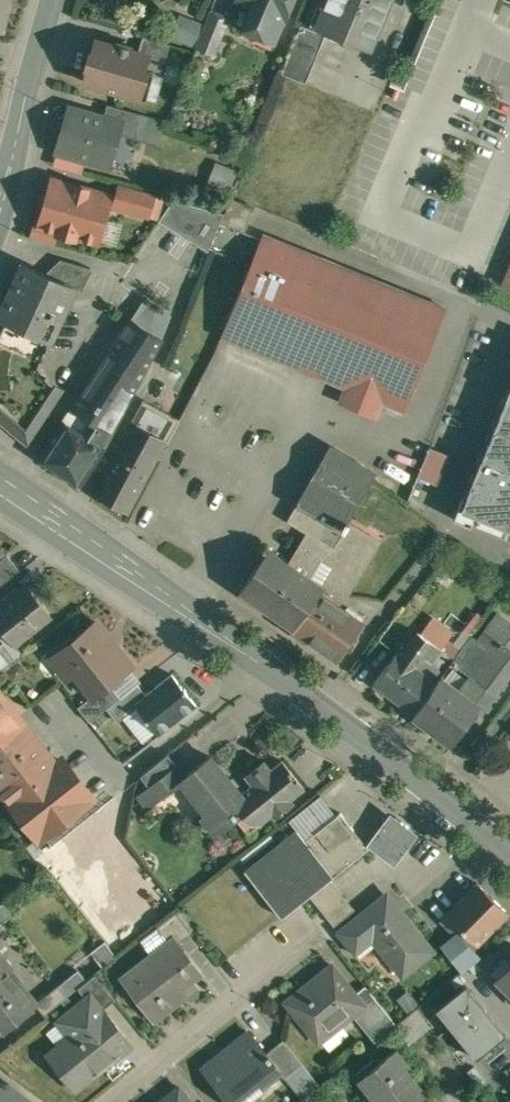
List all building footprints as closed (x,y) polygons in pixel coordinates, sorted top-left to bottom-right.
[(3,29),(11,0),(0,0),(0,29),(3,29)] [(255,3),(253,8),(266,14),(258,33),(276,40),(287,14),(290,16),(297,0),(247,0),(255,3)] [(324,4),(326,5),(318,25),(319,25),(328,29),(371,47),(382,20),(384,20),(388,9),(387,8),(390,0),(326,0),(324,4)] [(213,9),(197,47),(214,54),(230,16),(213,9)] [(187,46),(197,21),(175,12),(164,36),(187,46)] [(317,30),(302,23),(283,72),(307,82),(328,29),(319,25),(317,30)] [(172,43),(144,35),(139,51),(149,54),(149,55),(166,61),(172,43)] [(118,45),(97,39),(93,52),(91,52),(87,66),(89,66),(85,80),(140,96),(148,70),(145,69),(149,55),(149,54),(139,51),(131,49),(132,46),(119,42),(118,45)] [(143,113),(109,103),(105,116),(124,121),(124,123),(139,126),(143,113)] [(105,116),(74,107),(68,130),(64,129),(58,152),(111,167),(121,134),(157,143),(166,119),(143,113),(139,126),(124,123),(124,121),(105,116)] [(113,195),(53,178),(40,224),(60,230),(59,232),(76,237),(77,235),(99,241),(113,195)] [(155,193),(122,184),(115,206),(149,216),(155,193)] [(256,206),(232,197),(223,221),(246,230),(256,206)] [(225,212),(174,198),(160,220),(209,250),(225,212)] [(447,307),(264,233),(222,335),(406,409),(447,307)] [(92,267),(62,258),(54,277),(67,283),(66,283),(76,288),(83,291),(93,269),(92,267)] [(24,263),(0,315),(0,317),(1,318),(42,336),(52,340),(76,288),(66,283),(67,283),(54,277),(24,263)] [(171,316),(147,299),(132,321),(161,339),(171,316)] [(1,318),(0,320),(0,413),(32,440),(66,389),(52,379),(41,366),(52,340),(42,336),(1,318)] [(161,339),(132,321),(105,362),(138,382),(161,339)] [(138,382),(105,362),(73,408),(91,417),(81,434),(103,447),(138,382)] [(453,518),(470,525),(472,522),(506,536),(509,527),(509,387),(465,497),(462,496),(453,518)] [(142,397),(120,438),(122,440),(93,494),(124,512),(154,457),(156,458),(178,416),(142,397)] [(81,434),(64,422),(41,456),(81,482),(103,447),(81,434)] [(376,471),(336,447),(329,450),(307,487),(352,513),(376,471)] [(450,454),(432,447),(420,476),(438,483),(450,454)] [(352,513),(307,487),(290,519),(312,532),(292,564),(269,549),(242,589),(295,626),(324,586),(324,587),(346,600),(377,549),(361,539),(366,530),(348,519),(352,513)] [(0,560),(0,582),(2,584),(21,569),(8,553),(0,560)] [(5,604),(2,601),(0,602),(0,623),(9,636),(19,628),(25,637),(52,615),(29,586),(5,604)] [(363,621),(321,592),(324,587),(324,586),(295,626),(293,629),(306,638),(308,635),(338,656),(363,621)] [(97,621),(78,636),(65,635),(62,670),(76,671),(94,694),(95,696),(111,683),(133,666),(97,621)] [(414,713),(454,743),(457,740),(453,737),(488,690),(494,694),(509,672),(509,647),(486,629),(471,650),(464,645),(438,682),(414,713)] [(438,682),(398,652),(374,683),(414,713),(438,682)] [(147,693),(135,703),(138,706),(147,717),(146,718),(147,720),(148,719),(160,734),(198,704),(186,690),(187,689),(186,687),(185,687),(173,673),(147,693)] [(111,683),(95,696),(94,694),(79,706),(91,721),(108,708),(122,697),(111,683)] [(122,697),(108,708),(119,721),(138,706),(135,703),(147,693),(139,683),(122,697)] [(18,717),(0,695),(0,731),(18,717)] [(0,731),(0,748),(26,727),(18,717),(0,731)] [(0,748),(0,783),(4,788),(47,754),(26,727),(0,748)] [(169,753),(142,775),(150,785),(177,763),(169,753)] [(47,754),(4,788),(12,799),(55,765),(47,754)] [(265,759),(246,774),(254,784),(242,794),(212,755),(186,775),(185,776),(186,777),(200,794),(196,797),(207,812),(203,816),(217,833),(236,817),(249,832),(273,813),(276,817),(294,802),(291,798),(305,787),(283,759),(272,768),(265,759)] [(55,765),(12,799),(42,837),(92,797),(63,759),(55,765)] [(150,785),(139,794),(150,807),(186,777),(185,776),(186,775),(177,763),(150,785)] [(488,768),(483,764),(477,766),(476,772),(481,776),(487,774),(488,768)] [(342,811),(306,840),(298,829),(247,870),(284,916),(311,894),(331,878),(370,846),(342,811)] [(355,907),(331,878),(311,894),(335,923),(355,907)] [(509,912),(479,882),(448,913),(466,931),(479,943),(509,912)] [(385,895),(341,930),(357,951),(373,937),(403,974),(434,950),(406,915),(404,918),(385,895)] [(0,904),(0,924),(16,912),(6,900),(0,904)] [(177,911),(158,926),(170,940),(173,938),(178,943),(193,932),(177,911)] [(462,934),(459,931),(442,945),(463,971),(482,956),(475,947),(479,943),(466,931),(462,934)] [(170,940),(122,978),(137,997),(150,987),(169,1010),(187,996),(182,989),(202,974),(178,943),(173,938),(170,940)] [(9,970),(12,968),(0,953),(0,977),(9,970)] [(332,964),(287,1000),(319,1040),(363,1005),(364,1004),(356,993),(332,964)] [(497,977),(509,989),(509,964),(497,977)] [(0,977),(0,1021),(7,1029),(37,1005),(9,970),(0,977)] [(116,998),(96,973),(80,987),(89,998),(92,995),(103,1009),(116,998)] [(60,984),(40,1000),(49,1011),(69,995),(60,984)] [(387,1010),(367,984),(356,993),(364,1004),(363,1005),(375,1019),(387,1010)] [(466,985),(436,1009),(475,1058),(506,1034),(466,985)] [(103,1009),(92,995),(89,998),(61,1020),(61,1021),(64,1018),(78,1036),(51,1057),(49,1054),(48,1054),(75,1088),(131,1044),(103,1009)] [(204,1066),(233,1101),(245,1101),(283,1072),(266,1052),(267,1052),(250,1030),(204,1066)] [(304,1061),(285,1037),(267,1052),(266,1052),(283,1072),(286,1076),(304,1061)] [(370,1070),(376,1077),(365,1086),(378,1101),(413,1101),(426,1092),(427,1093),(428,1093),(407,1067),(411,1064),(398,1048),(370,1070)] [(180,1085),(159,1101),(193,1101),(180,1085)]
